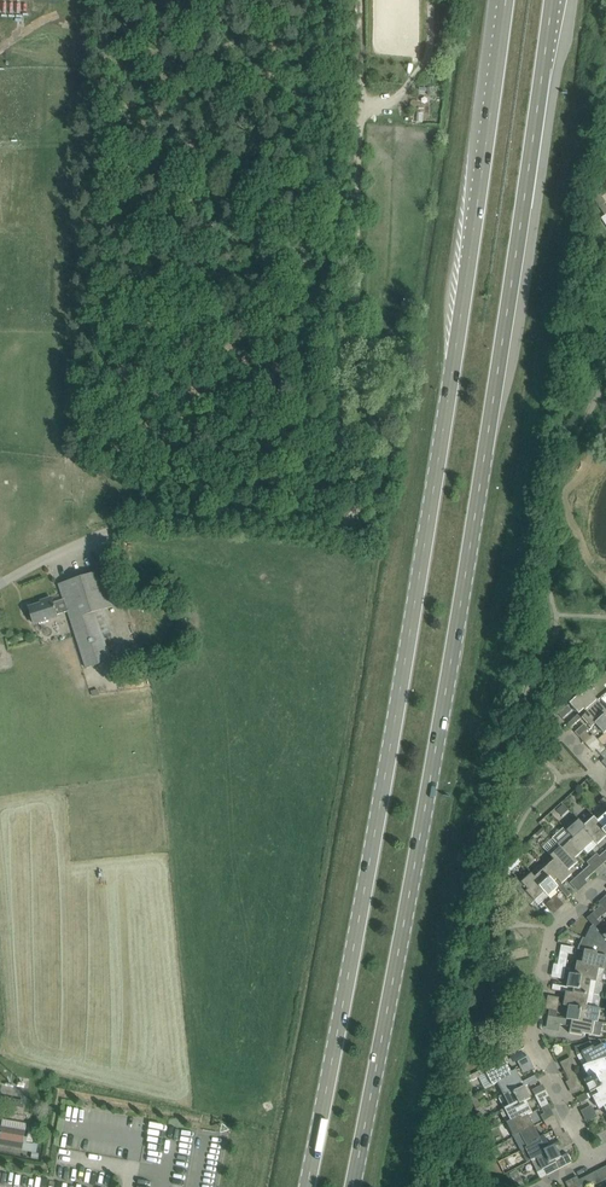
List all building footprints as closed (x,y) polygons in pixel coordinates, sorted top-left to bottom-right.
[(113,606),(102,571),(59,584),(64,600),(53,603),(51,598),(41,601),(41,604),(29,608),(34,624),(57,617),(56,615),(68,611),(86,668),(110,660),(95,612),(113,606)] [(576,716),(579,720),(582,717),(587,713),(586,711),(597,701),(588,691),(587,692),(585,690),(569,703),(578,714),(576,716)] [(597,701),(586,711),(587,713),(582,717),(591,728),(595,724),(600,719),(599,717),(605,711),(605,710),(597,701)] [(595,724),(604,734),(605,732),(605,711),(599,717),(600,719),(595,724)] [(571,727),(579,720),(576,716),(568,723),(571,727)] [(586,732),(579,737),(584,742),(590,737),(586,732)] [(600,755),(605,750),(605,749),(602,744),(596,750),(600,755)] [(594,817),(604,828),(602,830),(605,835),(605,810),(604,808),(594,817)] [(580,822),(589,832),(587,833),(597,845),(605,836),(605,835),(602,830),(604,828),(594,817),(590,813),(581,822),(580,822)] [(587,853),(597,845),(587,833),(589,832),(580,822),(578,820),(567,830),(587,853)] [(542,828),(534,835),(537,838),(544,831),(542,828)] [(568,851),(575,858),(584,850),(587,853),(567,830),(567,831),(564,828),(552,838),(557,843),(566,853),(568,851)] [(563,865),(568,871),(578,862),(575,858),(568,851),(566,853),(557,843),(547,852),(554,860),(561,868),(563,865)] [(521,862),(517,858),(507,867),(510,872),(521,862)] [(545,868),(544,869),(555,880),(557,878),(561,884),(572,875),(568,871),(563,865),(561,868),(554,860),(545,868)] [(541,864),(531,873),(542,885),(539,887),(548,896),(558,887),(560,890),(564,887),(561,884),(557,878),(555,880),(544,869),(545,868),(541,864)] [(589,865),(585,869),(590,876),(595,871),(589,865)] [(585,880),(590,876),(585,869),(580,874),(585,880)] [(516,877),(510,882),(531,905),(534,901),(538,905),(548,896),(539,887),(542,885),(531,873),(521,882),(516,877)] [(571,894),(564,887),(560,890),(567,898),(571,894)] [(601,905),(596,910),(602,916),(605,920),(605,910),(601,905)] [(597,920),(602,916),(596,910),(592,914),(597,920)] [(583,937),(605,949),(605,933),(603,936),(598,930),(593,925),(590,928),(585,938),(583,937)] [(577,949),(585,950),(582,962),(589,964),(588,967),(604,970),(605,970),(605,949),(583,937),(577,949)] [(577,961),(574,974),(581,976),(580,979),(597,982),(601,983),(603,970),(588,967),(589,964),(582,962),(577,961)] [(567,987),(563,986),(562,991),(566,992),(573,993),(573,991),(594,995),(597,982),(580,979),(581,976),(574,974),(569,973),(567,987)] [(566,992),(563,1005),(569,1006),(575,1008),(576,1005),(592,1008),(594,995),(573,991),(573,993),(566,992)] [(550,996),(550,1009),(559,1009),(559,996),(550,996)] [(575,1008),(569,1006),(566,1019),(578,1021),(579,1019),(598,1022),(600,1009),(576,1005),(575,1008)] [(548,1016),(547,1022),(560,1024),(570,1027),(569,1033),(582,1036),(582,1033),(592,1035),(600,1036),(602,1023),(598,1022),(579,1019),(578,1021),(566,1019),(556,1017),(548,1016)] [(595,1063),(605,1057),(605,1051),(603,1044),(594,1048),(590,1041),(584,1044),(574,1046),(576,1054),(581,1053),(582,1052),(587,1063),(593,1060),(595,1063)] [(583,1066),(589,1078),(595,1075),(596,1078),(605,1072),(605,1057),(595,1063),(593,1060),(587,1063),(583,1066)] [(492,1086),(497,1083),(506,1079),(505,1075),(511,1072),(505,1060),(494,1066),(493,1064),(483,1069),(486,1074),(492,1086)] [(566,1075),(574,1071),(571,1065),(563,1069),(566,1075)] [(483,1069),(470,1075),(473,1081),(479,1077),(486,1074),(483,1069)] [(516,1070),(511,1072),(505,1075),(506,1079),(497,1083),(503,1095),(517,1088),(516,1085),(522,1082),(516,1070)] [(576,1076),(574,1071),(566,1075),(569,1080),(576,1076)] [(586,1094),(589,1099),(592,1097),(598,1094),(597,1092),(605,1087),(605,1072),(596,1078),(595,1075),(589,1078),(584,1080),(590,1092),(586,1094)] [(525,1080),(527,1085),(537,1080),(535,1075),(534,1076),(525,1080)] [(505,1109),(509,1107),(518,1102),(519,1104),(526,1101),(531,1098),(524,1087),(527,1085),(525,1080),(522,1082),(516,1085),(517,1088),(503,1095),(499,1097),(505,1109)] [(603,1106),(605,1105),(605,1087),(597,1092),(598,1094),(592,1097),(599,1109),(603,1106)] [(580,1103),(589,1099),(586,1094),(578,1099),(580,1103)] [(541,1108),(548,1104),(545,1098),(538,1102),(541,1108)] [(532,1113),(526,1101),(519,1104),(518,1102),(509,1107),(505,1109),(500,1112),(506,1123),(517,1117),(518,1119),(528,1115),(532,1113)] [(551,1110),(548,1104),(541,1108),(544,1113),(551,1110)] [(506,1123),(514,1137),(534,1127),(528,1115),(518,1119),(517,1117),(506,1123)] [(0,1135),(0,1145),(22,1149),(32,1151),(33,1144),(26,1143),(27,1137),(24,1137),(25,1131),(26,1123),(3,1119),(2,1127),(1,1127),(0,1135)] [(550,1125),(553,1131),(560,1127),(557,1121),(550,1125)] [(521,1151),(525,1149),(532,1145),(530,1142),(540,1137),(534,1127),(514,1137),(521,1151)] [(563,1133),(560,1127),(553,1131),(556,1137),(563,1133)] [(531,1160),(536,1158),(545,1153),(543,1150),(550,1147),(544,1135),(540,1137),(530,1142),(532,1145),(525,1149),(531,1160)] [(536,1158),(531,1160),(537,1172),(542,1170),(544,1169),(547,1175),(559,1169),(572,1162),(567,1153),(561,1157),(555,1145),(550,1147),(543,1150),(545,1153),(536,1158)] [(585,1177),(588,1184),(594,1181),(590,1174),(585,1177)] [(588,1184),(585,1177),(579,1180),(583,1186),(588,1184)]
